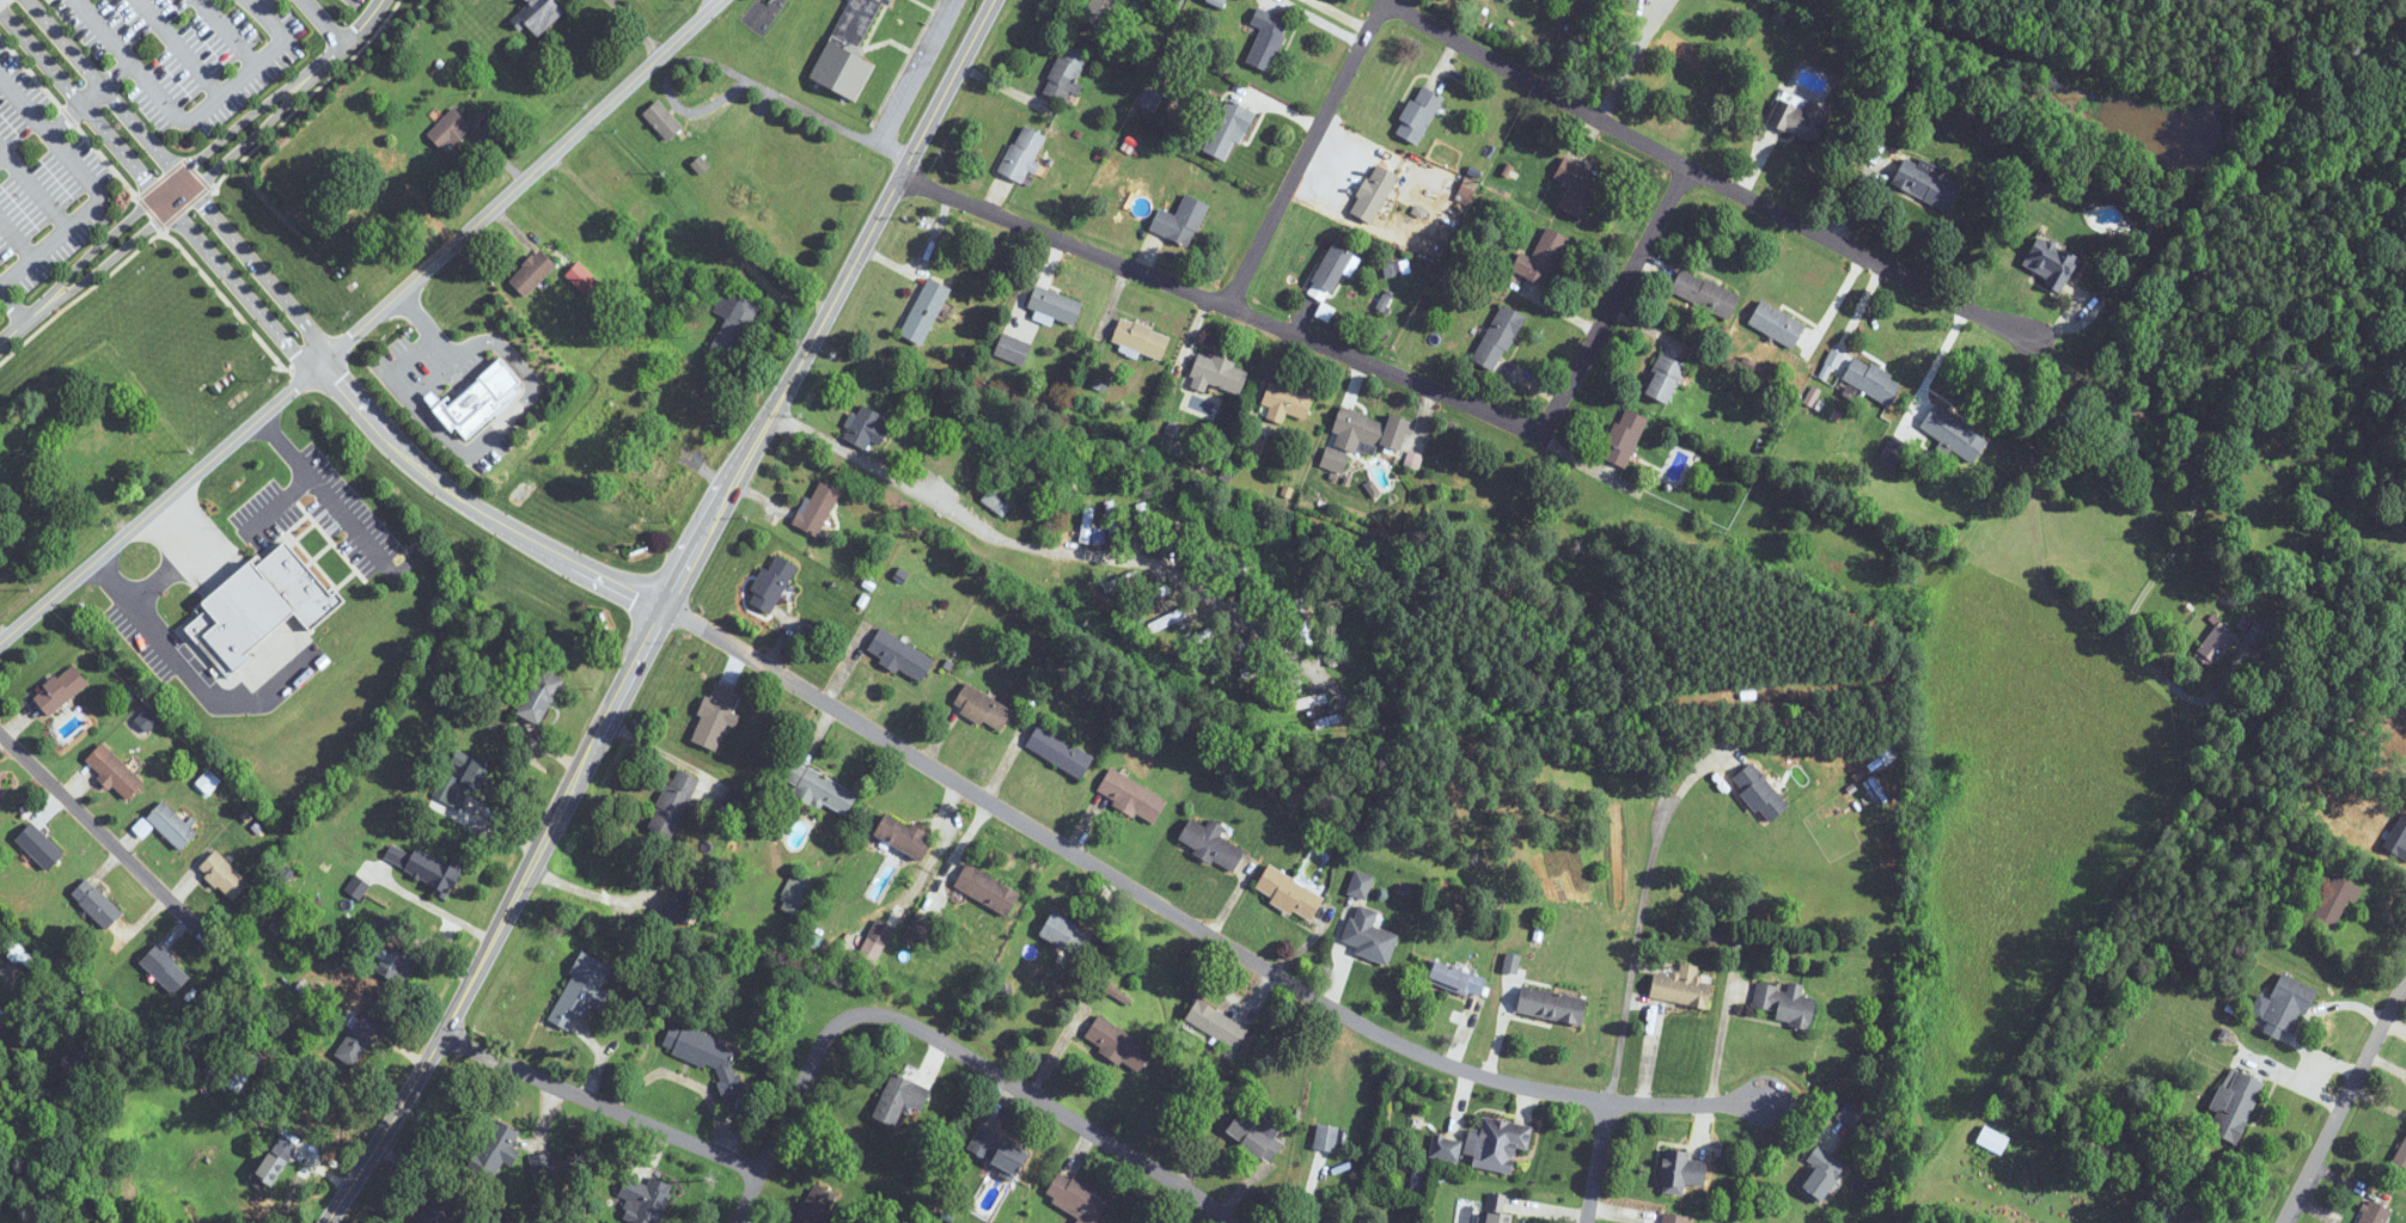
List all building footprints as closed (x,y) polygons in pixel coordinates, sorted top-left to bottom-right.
[(566,11),(559,4),(563,0),(525,0),(528,2),(511,17),(522,29),(527,24),(539,36),(566,11)] [(875,61),(860,54),(884,0),(847,0),(812,78),(859,99),(875,61)] [(1107,30),(1120,0),(1091,0),(1083,20),(1107,30)] [(1259,28),(1244,62),(1268,73),(1290,22),(1255,7),(1248,24),(1259,28)] [(1042,92),(1068,104),(1091,55),(1066,42),(1042,92)] [(1442,97),(1419,85),(1392,132),(1414,145),(1442,97)] [(1817,144),(1830,109),(1781,91),(1767,125),(1817,144)] [(1253,112),(1227,99),(1222,109),(1206,101),(1197,119),(1215,127),(1204,149),(1228,161),(1253,112)] [(685,126),(658,100),(643,115),(670,142),(685,126)] [(428,134),(445,151),(472,124),(455,107),(428,134)] [(1000,172),(1020,181),(1025,170),(1037,175),(1042,163),(1037,161),(1048,135),(1022,124),(1000,172)] [(1888,184),(1948,213),(1961,187),(1937,176),(1940,169),(1918,159),(1916,163),(1902,156),(1888,184)] [(1578,218),(1600,175),(1563,157),(1553,177),(1569,185),(1557,207),(1578,218)] [(1397,177),(1376,164),(1347,210),(1368,223),(1397,177)] [(1209,202),(1185,194),(1177,215),(1158,208),(1150,231),(1194,246),(1209,202)] [(1531,258),(1523,255),(1515,273),(1547,287),(1568,237),(1545,227),(1531,258)] [(2018,266),(2061,291),(2079,258),(2037,234),(2018,266)] [(1342,273),(1347,276),(1357,259),(1331,243),(1308,281),(1329,294),(1342,273)] [(509,280),(526,297),(558,265),(541,248),(509,280)] [(1387,274),(1400,273),(1399,260),(1386,261),(1387,274)] [(586,295),(600,282),(579,261),(566,274),(586,295)] [(1668,293),(1728,319),(1739,295),(1679,268),(1668,293)] [(952,287),(928,276),(901,335),(924,345),(952,287)] [(1029,307),(1076,325),(1085,302),(1037,285),(1029,307)] [(760,305),(722,286),(716,299),(718,301),(712,311),(726,318),(709,350),(732,362),(760,305)] [(1791,348),(1804,325),(1760,301),(1747,324),(1791,348)] [(1522,315),(1500,304),(1471,361),(1493,372),(1522,315)] [(1166,358),(1172,332),(1119,319),(1113,345),(1166,358)] [(1023,366),(1033,345),(1004,331),(994,353),(1023,366)] [(1251,369),(1200,351),(1188,386),(1207,393),(1210,384),(1242,395),(1251,369)] [(1666,406),(1686,367),(1659,354),(1640,393),(1666,406)] [(1889,406),(1902,383),(1853,356),(1840,379),(1889,406)] [(1308,420),(1316,394),(1270,380),(1259,416),(1284,424),(1288,414),(1308,420)] [(862,454),(875,444),(874,443),(891,431),(870,402),(843,422),(849,431),(847,433),(862,454)] [(1917,428),(1972,462),(1986,439),(1931,406),(1917,428)] [(1403,451),(1412,420),(1392,414),(1389,422),(1341,407),(1329,448),(1326,446),(1320,466),(1346,474),(1352,452),(1375,459),(1379,444),(1403,451)] [(1647,419),(1622,408),(1599,458),(1625,470),(1647,419)] [(1247,453),(1263,454),(1264,438),(1248,437),(1247,453)] [(795,524),(818,536),(842,491),(819,479),(795,524)] [(981,502),(1005,519),(1016,502),(993,486),(981,502)] [(1110,539),(1118,538),(1114,501),(1106,503),(1110,539)] [(1137,505),(1143,543),(1153,541),(1147,503),(1137,505)] [(1094,509),(1084,507),(1080,541),(1090,543),(1094,509)] [(225,676),(299,615),(312,630),(343,604),(289,539),(257,566),(253,561),(197,607),(202,614),(185,628),(225,676)] [(773,613),(798,565),(776,554),(768,569),(765,567),(747,600),(773,613)] [(1139,582),(1136,573),(1102,582),(1105,591),(1139,582)] [(1169,593),(1166,586),(1148,595),(1152,601),(1169,593)] [(1147,624),(1152,634),(1192,615),(1187,605),(1147,624)] [(1309,611),(1299,611),(1299,639),(1309,639),(1309,611)] [(2208,665),(2239,642),(2225,623),(2194,648),(2208,665)] [(1189,651),(1216,634),(1212,626),(1184,642),(1189,651)] [(2256,627),(2248,637),(2259,646),(2267,635),(2256,627)] [(936,660),(881,628),(867,652),(922,685),(936,660)] [(89,684),(73,664),(33,697),(49,717),(89,684)] [(564,679),(539,668),(518,715),(543,726),(564,679)] [(692,741),(718,750),(728,724),(735,727),(739,716),(733,714),(741,692),(713,682),(692,741)] [(1015,711),(967,683),(954,706),(1001,734),(1015,711)] [(1289,712),(1328,703),(1326,694),(1287,702),(1289,712)] [(1347,721),(1345,712),(1314,721),(1316,729),(1347,721)] [(1097,755),(1038,726),(1027,750),(1086,778),(1097,755)] [(146,785),(103,743),(86,761),(128,803),(146,785)] [(1898,760),(1889,746),(1870,759),(1879,772),(1898,760)] [(468,772),(462,782),(479,792),(492,769),(458,749),(451,762),(468,772)] [(798,786),(795,793),(849,818),(860,793),(793,762),(784,780),(798,786)] [(1732,781),(1771,825),(1791,807),(1753,763),(1732,781)] [(699,780),(674,769),(648,828),(672,839),(699,780)] [(1097,793),(1155,825),(1169,801),(1111,769),(1097,793)] [(198,834),(164,801),(147,818),(180,851),(198,834)] [(875,836),(924,861),(936,838),(887,813),(875,836)] [(1245,850),(1220,839),(1226,827),(1210,820),(1207,827),(1190,819),(1178,845),(1235,872),(1245,850)] [(16,839),(49,872),(65,855),(32,823),(16,839)] [(382,864),(451,893),(462,868),(416,849),(413,854),(390,845),(382,864)] [(199,869),(232,902),(250,884),(217,851),(199,869)] [(954,888),(1009,917),(1022,893),(967,864),(954,888)] [(1325,898),(1270,865),(1254,890),(1309,924),(1325,898)] [(1365,900),(1375,878),(1357,870),(1347,891),(1365,900)] [(801,917),(816,885),(793,874),(778,906),(801,917)] [(2360,889),(2334,876),(2311,920),(2332,931),(2349,898),(2354,901),(2360,889)] [(105,931),(123,917),(91,878),(74,892),(105,931)] [(1356,954),(1390,965),(1399,935),(1375,927),(1380,912),(1356,904),(1344,942),(1359,946),(1356,954)] [(1041,932),(1077,957),(1092,936),(1056,911),(1041,932)] [(904,938),(915,944),(918,939),(927,943),(938,923),(917,913),(904,938)] [(389,947),(399,925),(376,916),(370,931),(379,935),(372,954),(384,959),(378,972),(404,983),(415,958),(389,947)] [(885,945),(895,929),(878,919),(868,935),(885,945)] [(6,933),(0,940),(0,943),(33,975),(41,967),(6,933)] [(174,996),(193,978),(158,943),(140,962),(174,996)] [(550,1021),(579,1034),(591,1006),(603,1011),(611,992),(602,989),(613,965),(580,951),(550,1021)] [(1504,969),(1518,972),(1521,956),(1508,953),(1504,969)] [(1489,977),(1430,959),(1423,981),(1483,999),(1489,977)] [(1650,998),(1712,1008),(1716,983),(1698,980),(1700,966),(1681,963),(1679,976),(1654,972),(1650,998)] [(2257,1030),(2278,1040),(2282,1031),(2293,1036),(2315,989),(2282,974),(2257,1030)] [(1753,1007),(1778,1012),(1776,1022),(1814,1028),(1819,999),(1802,996),(1804,985),(1789,982),(1788,988),(1757,983),(1753,1007)] [(1518,1013),(1586,1026),(1591,998),(1523,986),(1518,1013)] [(1238,1052),(1251,1030),(1199,999),(1186,1020),(1238,1052)] [(382,1025),(364,1013),(335,1055),(352,1067),(382,1025)] [(1141,1073),(1155,1049),(1099,1016),(1085,1040),(1141,1073)] [(718,1093),(739,1101),(749,1075),(729,1068),(737,1047),(672,1023),(662,1050),(725,1073),(718,1093)] [(2260,1080),(2227,1069),(2212,1110),(2216,1112),(2208,1134),(2238,1144),(2260,1080)] [(904,1111),(920,1118),(932,1088),(893,1072),(875,1118),(897,1127),(904,1111)] [(1863,1113),(1849,1101),(1837,1115),(1851,1127),(1863,1113)] [(1280,1128),(1264,1117),(1259,1124),(1240,1111),(1225,1134),(1271,1165),(1284,1145),(1274,1138),(1280,1128)] [(1515,1174),(1520,1148),(1530,1150),(1535,1125),(1484,1116),(1482,1130),(1470,1128),(1465,1154),(1476,1156),(1474,1166),(1515,1174)] [(503,1161),(514,1167),(521,1153),(512,1148),(520,1133),(493,1118),(468,1167),(493,1181),(503,1161)] [(1338,1127),(1317,1125),(1315,1149),(1336,1151),(1338,1127)] [(1974,1142),(2000,1157),(2010,1141),(1984,1125),(1974,1142)] [(968,1150),(1006,1167),(1002,1175),(1017,1182),(1032,1152),(979,1127),(968,1150)] [(256,1176),(274,1187),(298,1145),(280,1134),(256,1176)] [(1429,1157),(1458,1163),(1463,1139),(1434,1134),(1429,1157)] [(2405,1173),(2405,1137),(2389,1162),(2405,1173)] [(1806,1161),(1814,1167),(1801,1186),(1825,1203),(1850,1168),(1818,1145),(1806,1161)] [(1691,1161),(1691,1151),(1661,1150),(1660,1194),(1686,1195),(1686,1186),(1708,1186),(1709,1161),(1691,1161)] [(537,1178),(552,1174),(547,1155),(531,1160),(537,1178)] [(1100,1222),(1112,1202),(1060,1170),(1045,1196),(1082,1219),(1080,1222),(1102,1222),(1100,1222)] [(837,1193),(811,1183),(796,1222),(825,1222),(837,1193)] [(1488,1193),(1483,1222),(1512,1222),(1514,1214),(1504,1212),(1508,1196),(1488,1193)] [(454,1209),(429,1197),(417,1222),(447,1222),(454,1209)] [(2390,1211),(2365,1200),(2355,1222),(2385,1222),(2390,1211)] [(1690,1217),(1660,1212),(1658,1222),(1689,1222),(1690,1217)]
